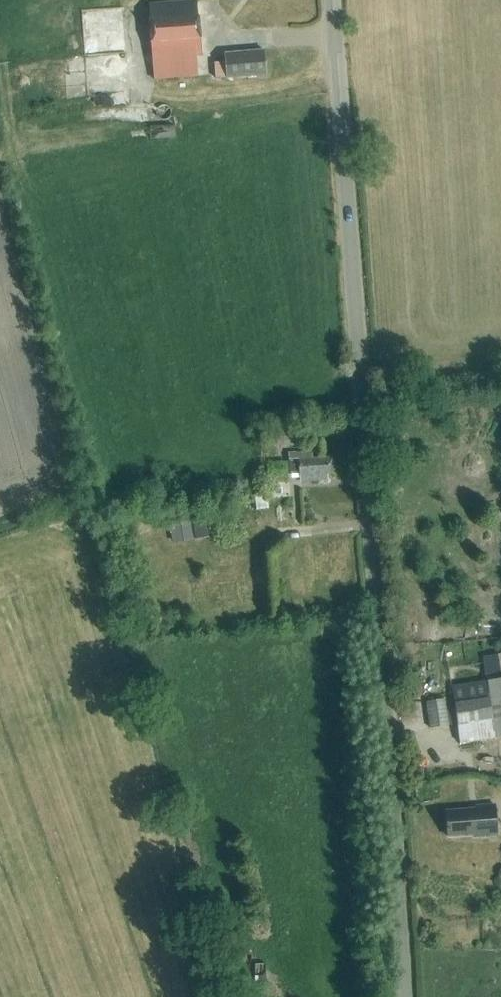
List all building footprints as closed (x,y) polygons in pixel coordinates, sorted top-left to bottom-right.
[(150,11),(156,80),(195,77),(193,56),(200,56),(196,1),(145,5),(145,11),(150,11)] [(222,62),(223,79),(263,76),(262,52),(222,54),(222,62)] [(85,73),(109,72),(109,60),(85,61),(85,73)] [(215,79),(223,79),(222,62),(214,63),(215,79)] [(313,451),(289,453),(290,474),(300,473),(300,482),(328,479),(327,475),(334,474),(333,457),(313,459),(313,451)] [(272,500),(292,498),(291,478),(287,478),(286,461),(269,463),(272,500)] [(194,531),(217,527),(214,510),(191,514),(194,531)] [(193,540),(190,517),(169,521),(172,543),(193,540)] [(461,743),(500,737),(500,680),(497,655),(482,657),(486,682),(453,687),(455,699),(445,701),(445,698),(425,701),(429,728),(458,724),(461,743)] [(449,811),(451,838),(476,836),(477,838),(500,836),(497,805),(479,806),(479,809),(449,811)]
